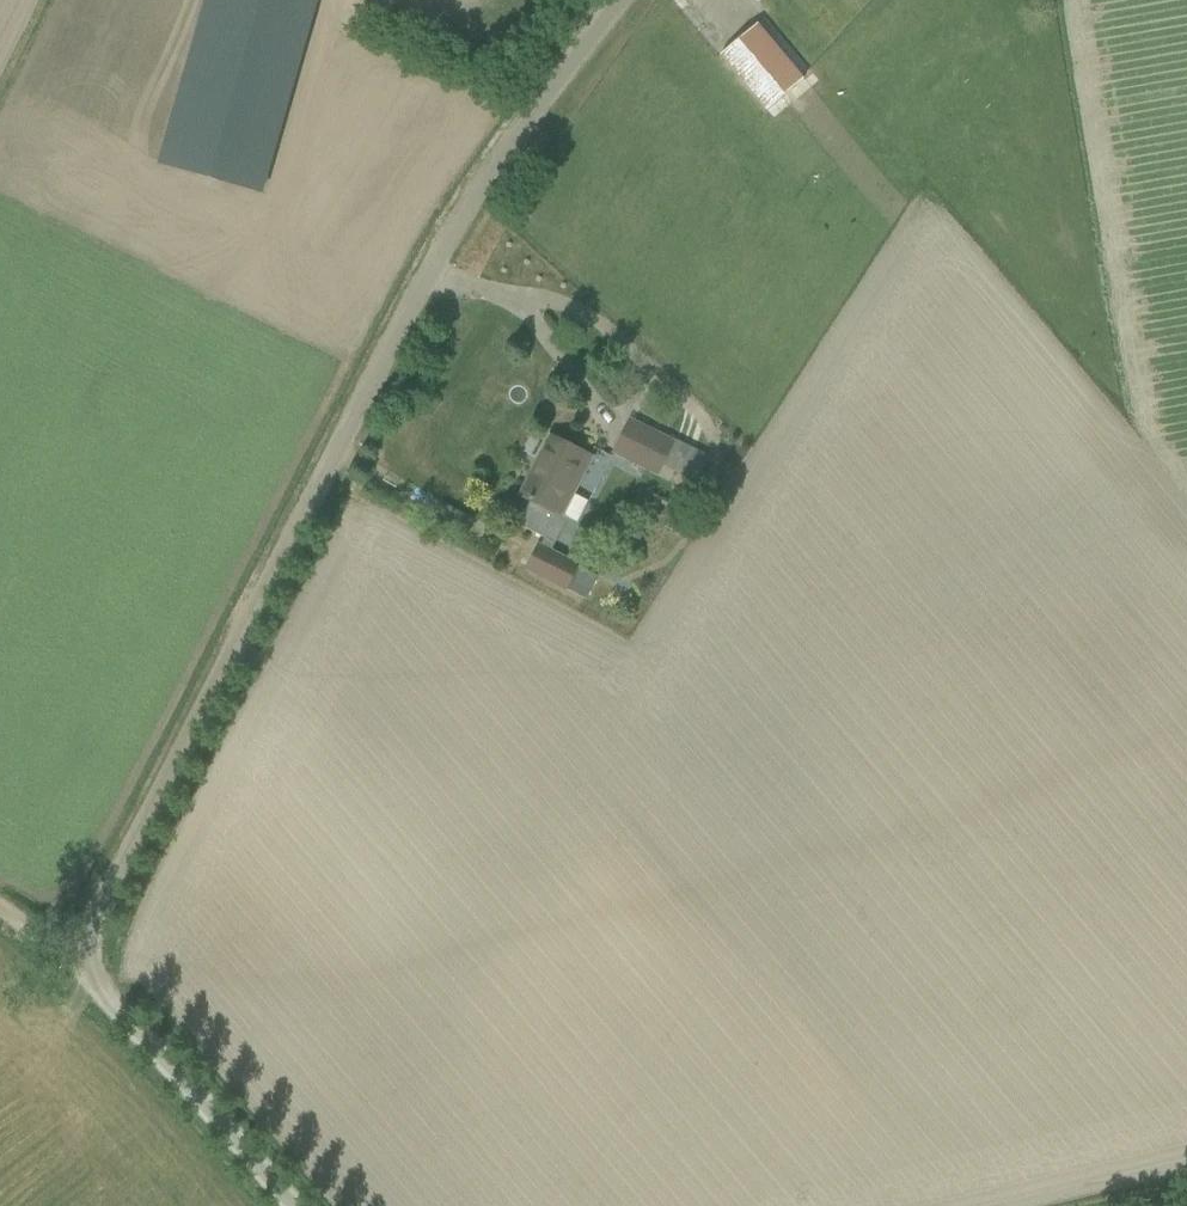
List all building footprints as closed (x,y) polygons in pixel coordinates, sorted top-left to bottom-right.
[(159,163),(261,192),(311,17),(316,0),(206,0),(159,163)] [(804,80),(758,24),(721,56),(766,111),(804,80)] [(658,478),(664,465),(675,471),(686,450),(675,444),(676,441),(630,417),(611,454),(658,478)] [(554,543),(565,522),(567,518),(566,517),(594,460),(588,456),(552,438),(522,496),(530,500),(517,524),(554,543)] [(566,591),(579,566),(540,545),(527,570),(566,591)]
